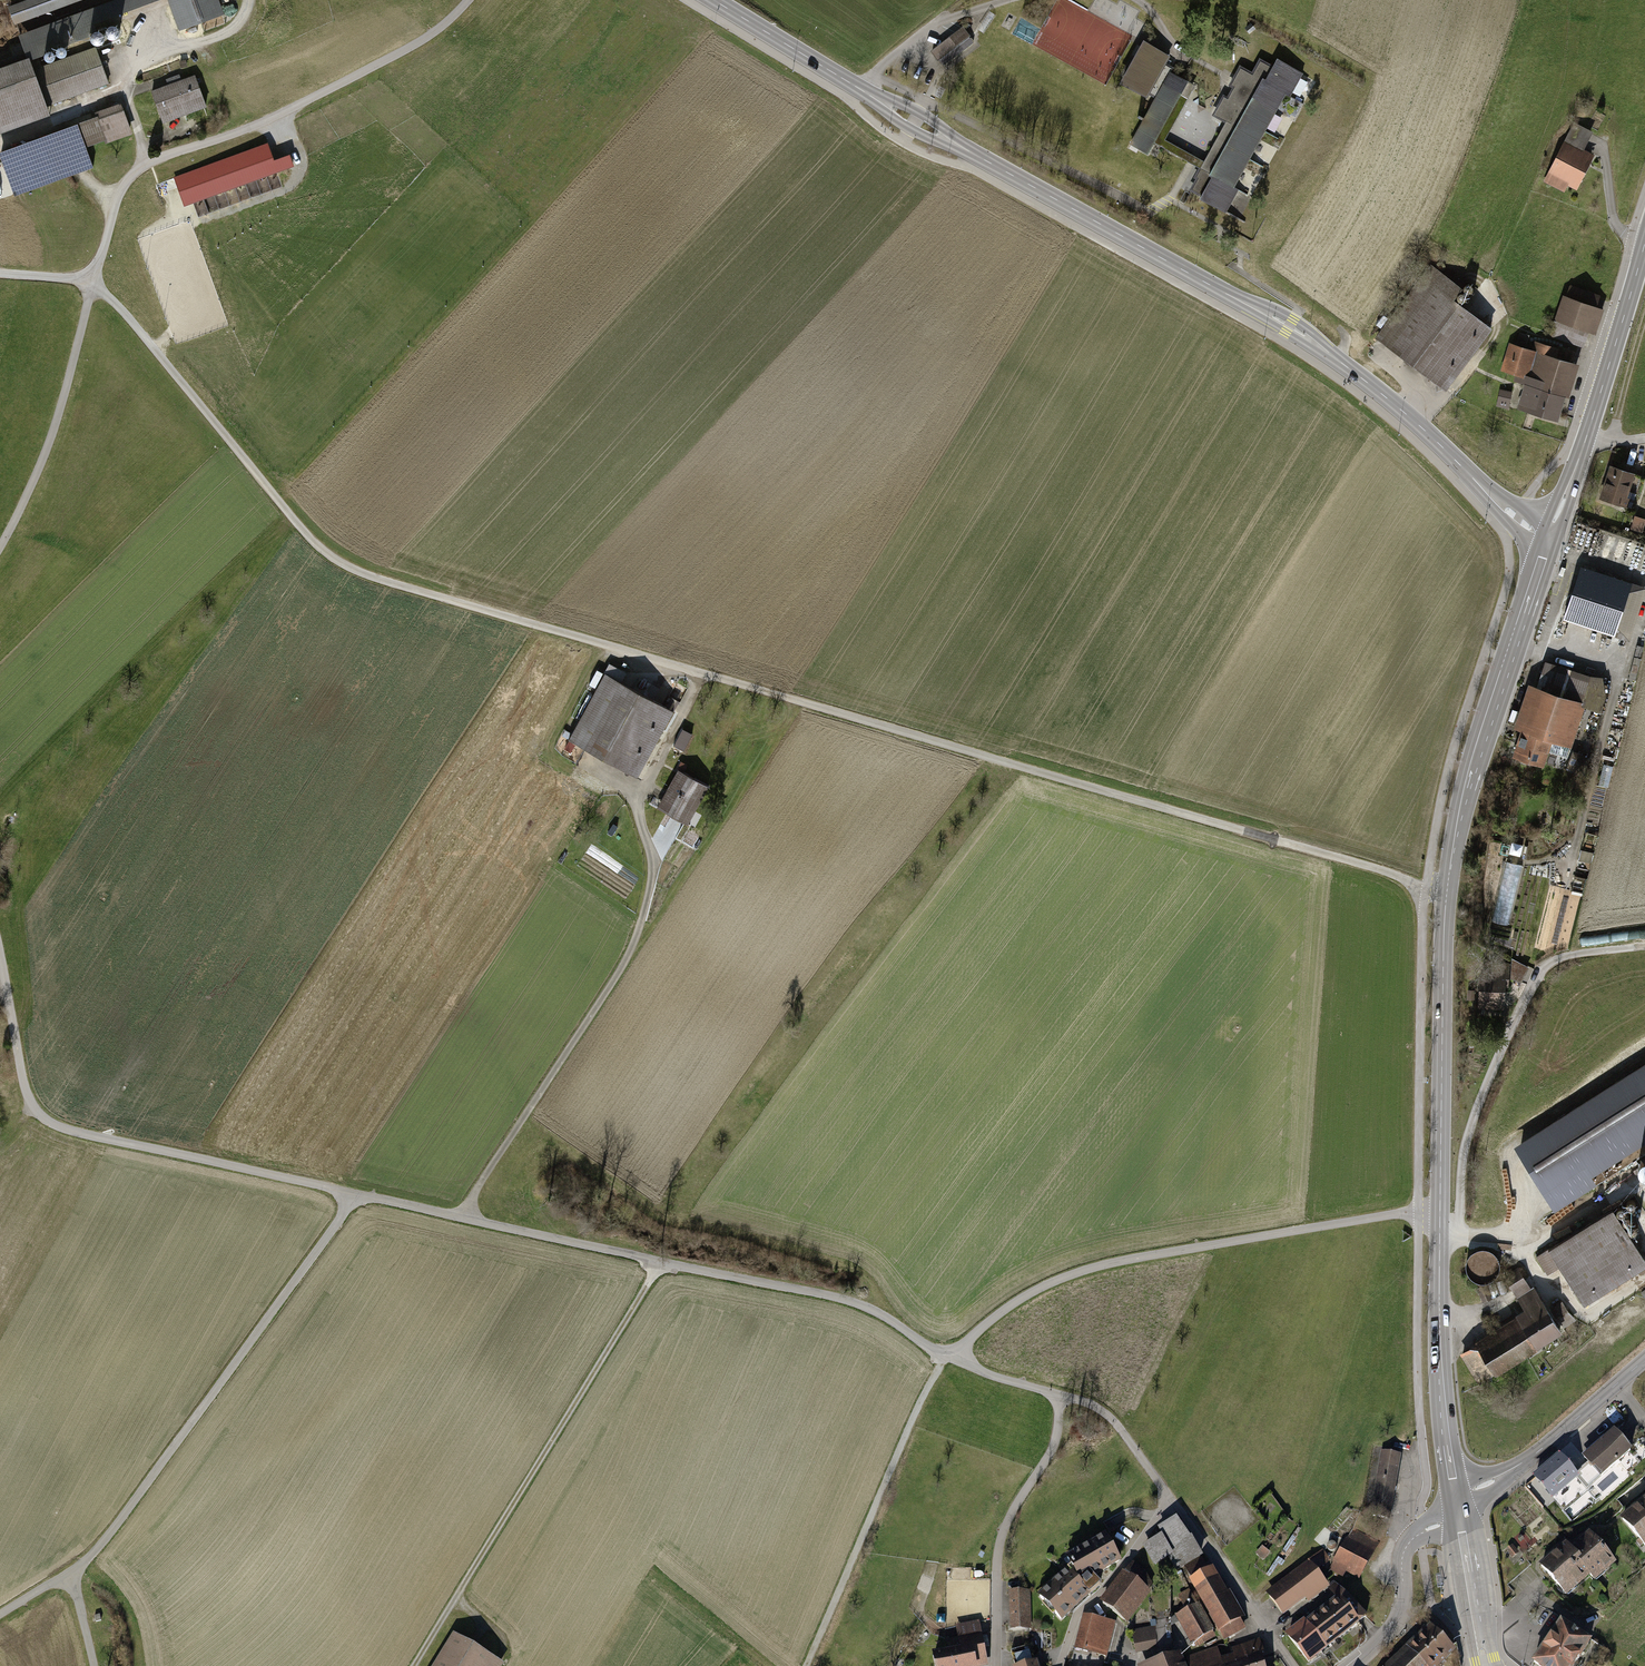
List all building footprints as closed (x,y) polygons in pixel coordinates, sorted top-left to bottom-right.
[(26,53),(29,61),(39,57),(94,37),(90,27),(164,0),(19,0),(17,1),(8,4),(26,53)] [(182,33),(228,16),(221,0),(169,0),(182,33)] [(942,64),(972,41),(960,26),(931,49),(942,64)] [(115,30),(111,31),(108,33),(108,37),(110,41),(113,43),(117,42),(120,39),(120,35),(119,32),(115,30)] [(102,34),(98,35),(95,38),(95,42),(96,45),(100,47),(104,46),(107,43),(107,39),(105,36),(102,34)] [(1140,38),(1117,81),(1153,100),(1130,143),(1146,151),(1151,142),(1189,162),(1199,168),(1187,191),(1226,211),(1238,189),(1235,187),(1284,93),(1289,95),(1301,72),(1275,58),(1272,64),(1260,57),(1252,71),(1240,65),(1231,82),(1235,85),(1228,98),(1222,95),(1212,115),(1221,120),(1202,157),(1194,152),(1165,137),(1193,84),(1170,72),(1173,66),(1165,61),(1169,54),(1140,38)] [(53,116),(50,108),(111,86),(97,48),(43,68),(39,57),(29,61),(26,53),(0,62),(0,135),(53,116)] [(68,49),(65,49),(62,50),(61,53),(61,56),(64,58),(67,59),(70,57),(71,54),(70,51),(68,49)] [(55,53),(52,53),(50,55),(48,58),(49,61),(51,63),(55,63),(57,62),(59,59),(58,56),(55,53)] [(155,92),(165,124),(211,108),(203,87),(200,77),(188,81),(184,82),(182,77),(169,81),(171,87),(155,92)] [(2,155),(18,199),(97,170),(90,151),(132,136),(121,106),(98,114),(100,119),(2,155)] [(1574,121),(1543,181),(1563,192),(1567,184),(1575,188),(1592,154),(1582,149),(1592,130),(1574,121)] [(266,145),(177,178),(186,203),(292,164),(288,155),(272,161),(266,145)] [(196,205),(200,216),(222,208),(217,196),(196,205)] [(1434,264),(1374,337),(1439,391),(1491,328),(1453,297),(1461,286),(1434,264)] [(1583,345),(1588,332),(1595,335),(1604,308),(1596,305),(1599,295),(1571,285),(1568,296),(1563,294),(1554,321),(1557,322),(1552,335),(1583,345)] [(1516,408),(1556,420),(1564,394),(1569,396),(1579,361),(1555,354),(1558,346),(1533,338),(1530,347),(1526,346),(1530,334),(1519,331),(1515,343),(1508,341),(1500,369),(1515,373),(1513,379),(1524,382),(1516,408)] [(1609,466),(1599,497),(1632,508),(1636,493),(1631,491),(1636,474),(1609,466)] [(1644,526),(1644,518),(1637,516),(1633,530),(1643,533),(1644,526)] [(1577,567),(1561,618),(1615,635),(1617,629),(1628,633),(1643,588),(1577,567)] [(1523,730),(1517,748),(1547,758),(1552,743),(1568,748),(1582,706),(1592,710),(1602,679),(1546,661),(1537,689),(1527,686),(1514,727),(1523,730)] [(571,741),(639,779),(676,713),(623,684),(628,675),(613,666),(571,741)] [(650,684),(646,684),(644,686),(642,689),(643,692),(645,694),(649,694),(651,692),(653,689),(652,686),(650,684)] [(694,737),(685,732),(677,748),(686,753),(694,737)] [(1588,756),(1572,751),(1567,768),(1582,773),(1588,756)] [(659,810),(691,828),(712,790),(686,775),(690,768),(684,765),(659,810)] [(1583,849),(1581,861),(1592,863),(1594,851),(1583,849)] [(1522,865),(1505,861),(1490,920),(1508,924),(1522,865)] [(1515,960),(1512,966),(1522,971),(1526,965),(1515,960)] [(1474,988),(1468,987),(1466,998),(1473,999),(1474,988)] [(1516,1146),(1555,1207),(1593,1183),(1588,1175),(1644,1139),(1644,1066),(1516,1146)] [(1536,1255),(1548,1273),(1559,1266),(1584,1304),(1644,1265),(1644,1262),(1610,1208),(1536,1255)] [(1524,1311),(1476,1340),(1478,1344),(1461,1354),(1477,1381),(1491,1372),(1493,1376),(1562,1334),(1558,1327),(1572,1319),(1562,1302),(1548,1310),(1534,1288),(1531,1290),(1522,1276),(1508,1284),(1524,1311)] [(1486,1287),(1477,1290),(1482,1301),(1491,1297),(1486,1287)] [(1604,1412),(1615,1426),(1626,1417),(1615,1403),(1604,1412)] [(1611,1429),(1581,1455),(1598,1475),(1629,1450),(1611,1429)] [(1381,1451),(1371,1508),(1389,1511),(1398,1454),(1381,1451)] [(1559,1451),(1529,1476),(1549,1499),(1555,1494),(1559,1498),(1568,1489),(1565,1485),(1578,1474),(1559,1451)] [(1617,1518),(1644,1549),(1644,1494),(1644,1493),(1617,1518)] [(1157,1537),(1139,1547),(1150,1566),(1164,1558),(1173,1573),(1180,1569),(1197,1559),(1198,1558),(1186,1536),(1183,1538),(1172,1519),(1153,1530),(1157,1537)] [(1353,1529),(1331,1569),(1342,1575),(1345,1570),(1358,1577),(1377,1543),(1353,1529)] [(1565,1541),(1539,1564),(1567,1595),(1590,1575),(1595,1580),(1614,1563),(1587,1532),(1570,1547),(1565,1541)] [(1055,1558),(1060,1568),(1030,1595),(1056,1624),(1086,1597),(1076,1586),(1117,1564),(1101,1533),(1055,1558)] [(1519,1551),(1512,1543),(1507,1548),(1514,1556),(1519,1551)] [(1311,1665),(1328,1653),(1326,1650),(1359,1623),(1358,1622),(1365,1615),(1333,1582),(1328,1586),(1315,1569),(1328,1559),(1326,1557),(1321,1550),(1264,1594),(1282,1617),(1300,1603),(1304,1607),(1287,1621),(1292,1626),(1284,1632),(1311,1665)] [(1041,1557),(1023,1568),(1028,1577),(1046,1566),(1041,1557)] [(1180,1569),(1221,1640),(1241,1629),(1237,1621),(1242,1619),(1226,1591),(1222,1593),(1208,1568),(1203,1570),(1197,1559),(1180,1569)] [(1097,1604),(1122,1624),(1147,1593),(1144,1591),(1150,1584),(1143,1573),(1130,1562),(1097,1604)] [(1183,1610),(1170,1617),(1186,1644),(1192,1641),(1196,1647),(1212,1638),(1209,1632),(1212,1630),(1188,1589),(1175,1597),(1183,1610)] [(1005,1629),(1029,1628),(1028,1592),(1004,1592),(1005,1629)] [(1074,1649),(1104,1657),(1113,1622),(1082,1615),(1074,1649)] [(1129,1630),(1134,1653),(1154,1649),(1153,1620),(1148,1621),(1148,1627),(1129,1630)] [(952,1627),(957,1648),(927,1654),(929,1665),(986,1665),(979,1635),(976,1622),(952,1627)] [(1534,1662),(1540,1665),(1573,1665),(1589,1642),(1561,1623),(1534,1662)] [(1387,1665),(1437,1665),(1452,1651),(1429,1626),(1387,1665)] [(504,1664),(453,1633),(433,1665),(503,1665),(504,1664)] [(1039,1634),(1039,1645),(1048,1645),(1048,1634),(1039,1634)] [(1217,1658),(1220,1665),(1260,1665),(1257,1656),(1261,1654),(1255,1640),(1228,1649),(1230,1654),(1217,1658)] [(1036,1661),(1031,1663),(1027,1646),(1006,1652),(1010,1665),(1037,1665),(1036,1661)] [(1217,1658),(1213,1649),(1179,1661),(1181,1665),(1220,1665),(1217,1658)] [(1179,1661),(1176,1653),(1141,1665),(1181,1665),(1179,1661)]
